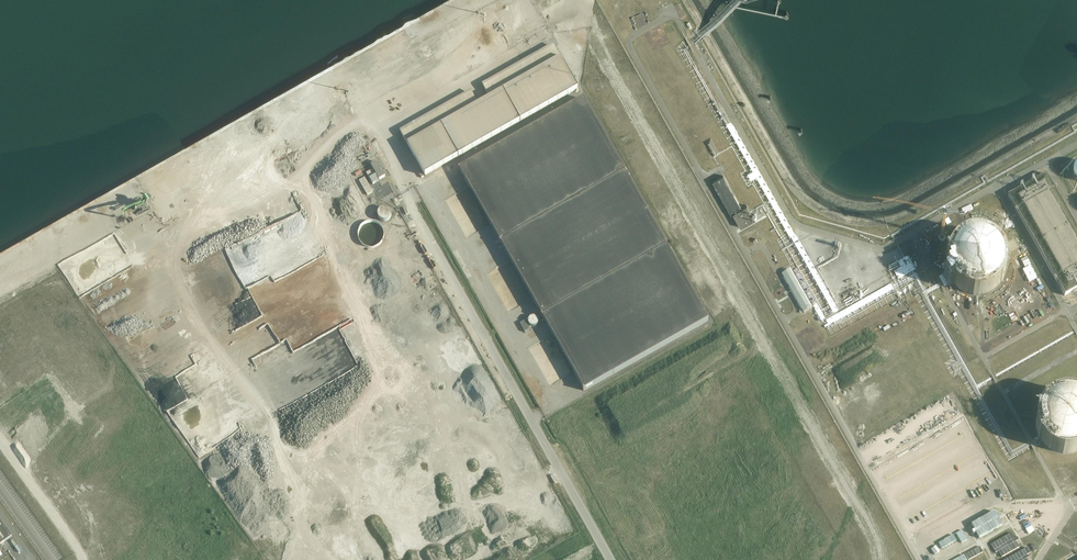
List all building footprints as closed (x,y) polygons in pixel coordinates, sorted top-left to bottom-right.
[(486,89),(560,54),(555,43),(481,79),(486,89)] [(364,56),(357,60),(359,65),(367,62),(364,56)] [(425,176),(578,89),(560,58),(407,145),(425,176)] [(584,390),(708,320),(583,99),(459,169),(584,390)] [(707,137),(702,140),(709,154),(715,151),(707,137)] [(370,162),(378,177),(388,172),(381,157),(370,162)] [(1045,167),(1007,189),(1066,295),(1076,289),(1076,224),(1045,167)] [(742,208),(725,177),(714,183),(731,214),(733,213),(741,228),(755,220),(747,205),(742,208)] [(381,190),(391,187),(389,180),(379,183),(381,190)] [(392,214),(398,211),(394,204),(389,207),(392,214)] [(384,222),(385,221),(386,221),(387,221),(388,221),(389,220),(389,219),(390,219),(390,218),(391,217),(391,216),(391,215),(391,214),(391,213),(390,212),(390,211),(389,210),(388,209),(387,208),(386,208),(385,208),(384,208),(383,208),(382,208),(382,209),(381,209),(380,209),(380,210),(379,211),(378,212),(378,213),(378,214),(378,215),(378,216),(378,217),(378,218),(379,218),(379,219),(380,220),(381,221),(382,221),(383,221),(384,222)] [(1003,265),(1003,262),(1003,259),(1002,256),(1002,253),(1001,250),(998,246),(996,243),(995,241),(993,240),(991,238),(989,237),(986,235),(983,234),(980,233),(977,233),(975,233),(971,233),(969,233),(966,234),(963,235),(961,236),(958,238),(954,241),(951,243),(950,245),(948,248),(947,250),(946,253),(945,256),(945,258),(945,261),(945,264),(945,267),(946,270),(947,273),(948,275),(950,278),(951,280),(953,282),(956,285),(958,286),(962,288),(965,289),(967,290),(971,291),(973,291),(977,291),(979,290),(983,289),(985,289),(987,288),(990,286),(992,284),(994,283),(996,280),(998,278),(1000,275),(1001,273),(1002,270),(1002,267),(1003,265)] [(802,311),(812,305),(791,267),(780,272),(802,311)] [(533,327),(534,327),(535,326),(536,326),(537,325),(538,324),(538,323),(538,322),(538,321),(538,320),(538,319),(537,318),(536,317),(535,317),(534,316),(533,316),(532,317),(531,317),(530,318),(529,319),(528,320),(528,321),(528,322),(528,323),(529,324),(529,325),(530,326),(531,326),(532,327),(533,327)] [(520,333),(529,328),(526,323),(517,328),(520,333)] [(950,374),(942,361),(938,363),(946,376),(950,374)] [(1076,394),(1073,392),(1070,391),(1068,390),(1064,390),(1062,390),(1060,390),(1057,390),(1055,390),(1051,392),(1048,393),(1045,394),(1042,397),(1041,398),(1038,402),(1036,404),(1035,407),(1033,410),(1033,412),(1032,415),(1032,418),(1032,422),(1033,425),(1033,427),(1034,430),(1035,433),(1037,435),(1039,438),(1041,440),(1045,443),(1047,444),(1050,446),(1053,447),(1056,448),(1061,448),(1064,448),(1066,448),(1070,447),(1072,446),(1075,445),(1076,444),(1076,394)] [(979,538),(1002,525),(994,511),(971,524),(979,538)] [(11,536),(0,521),(0,544),(11,536)] [(1014,539),(1011,533),(991,544),(996,553),(999,551),(1002,557),(1019,547),(1016,542),(1017,541),(1019,540),(1017,537),(1014,539)] [(983,552),(980,546),(965,554),(968,559),(969,559),(983,552)] [(1026,559),(1029,558),(1028,556),(1027,555),(1030,553),(1027,547),(1005,559),(1026,559)]
